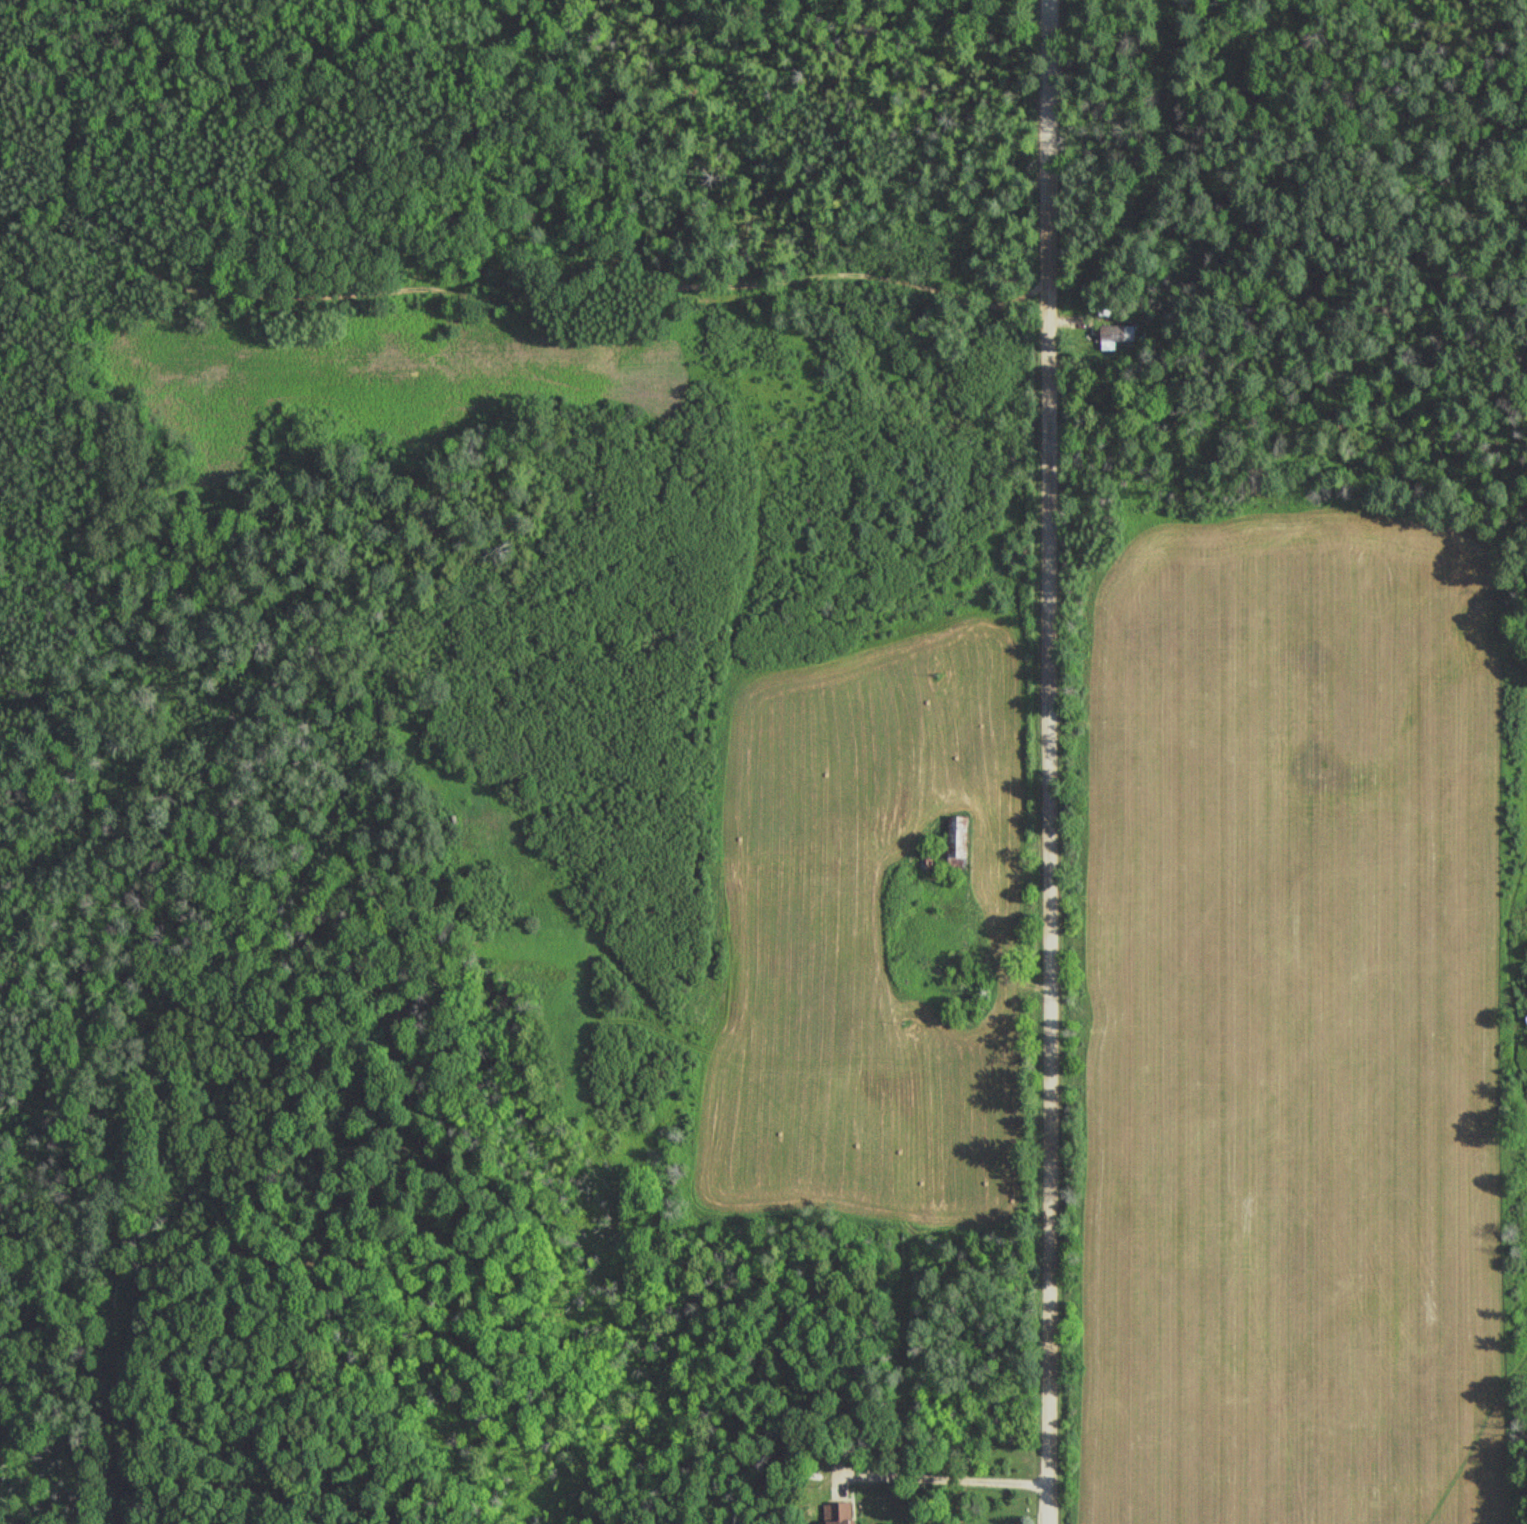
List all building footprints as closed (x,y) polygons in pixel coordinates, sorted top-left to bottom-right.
[(1134,326),(1101,326),(1101,350),(1117,350),(1117,342),(1134,342),(1134,326)] [(952,849),(940,849),(940,869),(970,869),(971,816),(952,816),(952,849)]
